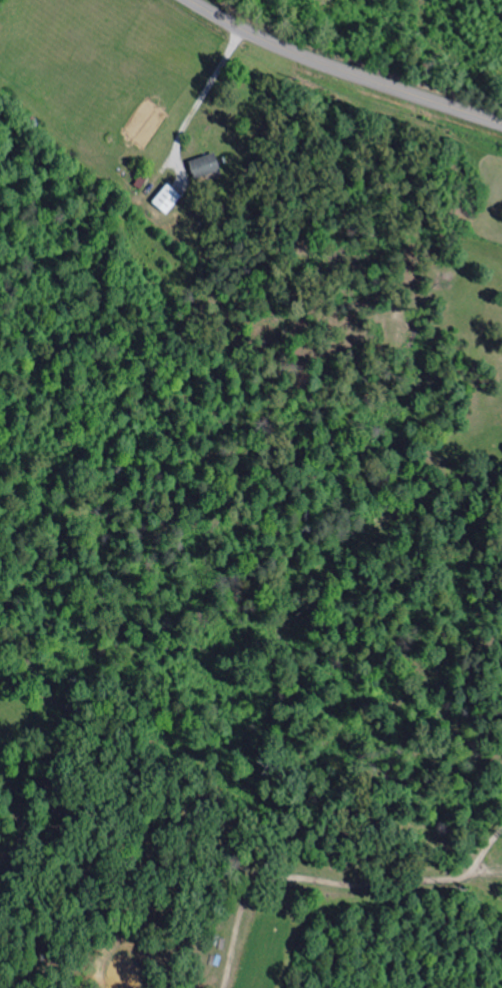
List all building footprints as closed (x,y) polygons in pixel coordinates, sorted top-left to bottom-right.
[(168,214),(184,196),(170,184),(154,202),(168,214)]
